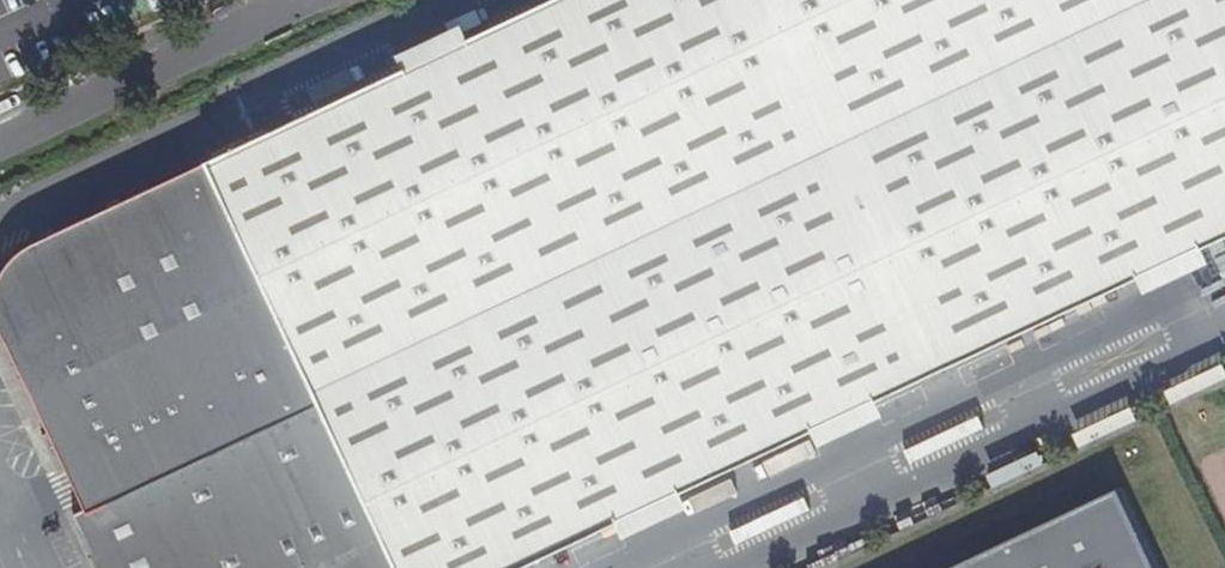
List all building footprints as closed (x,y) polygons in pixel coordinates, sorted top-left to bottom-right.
[(384,543),(397,567),(523,567),(618,524),(618,520),(676,494),(679,495),(813,431),(813,428),(869,402),(872,405),(1145,276),(1143,272),(1202,245),(1205,249),(1224,239),(1224,0),(561,0),(467,44),(469,49),(406,78),(404,75),(206,168),(208,174),(384,543)] [(206,168),(153,192),(156,198),(208,174),(206,168)] [(208,174),(156,198),(153,192),(23,254),(9,266),(0,282),(0,332),(86,511),(75,518),(99,567),(328,567),(384,543),(208,174)] [(955,567),(1140,567),(1107,498),(955,567)] [(328,567),(397,567),(384,543),(328,567)]
